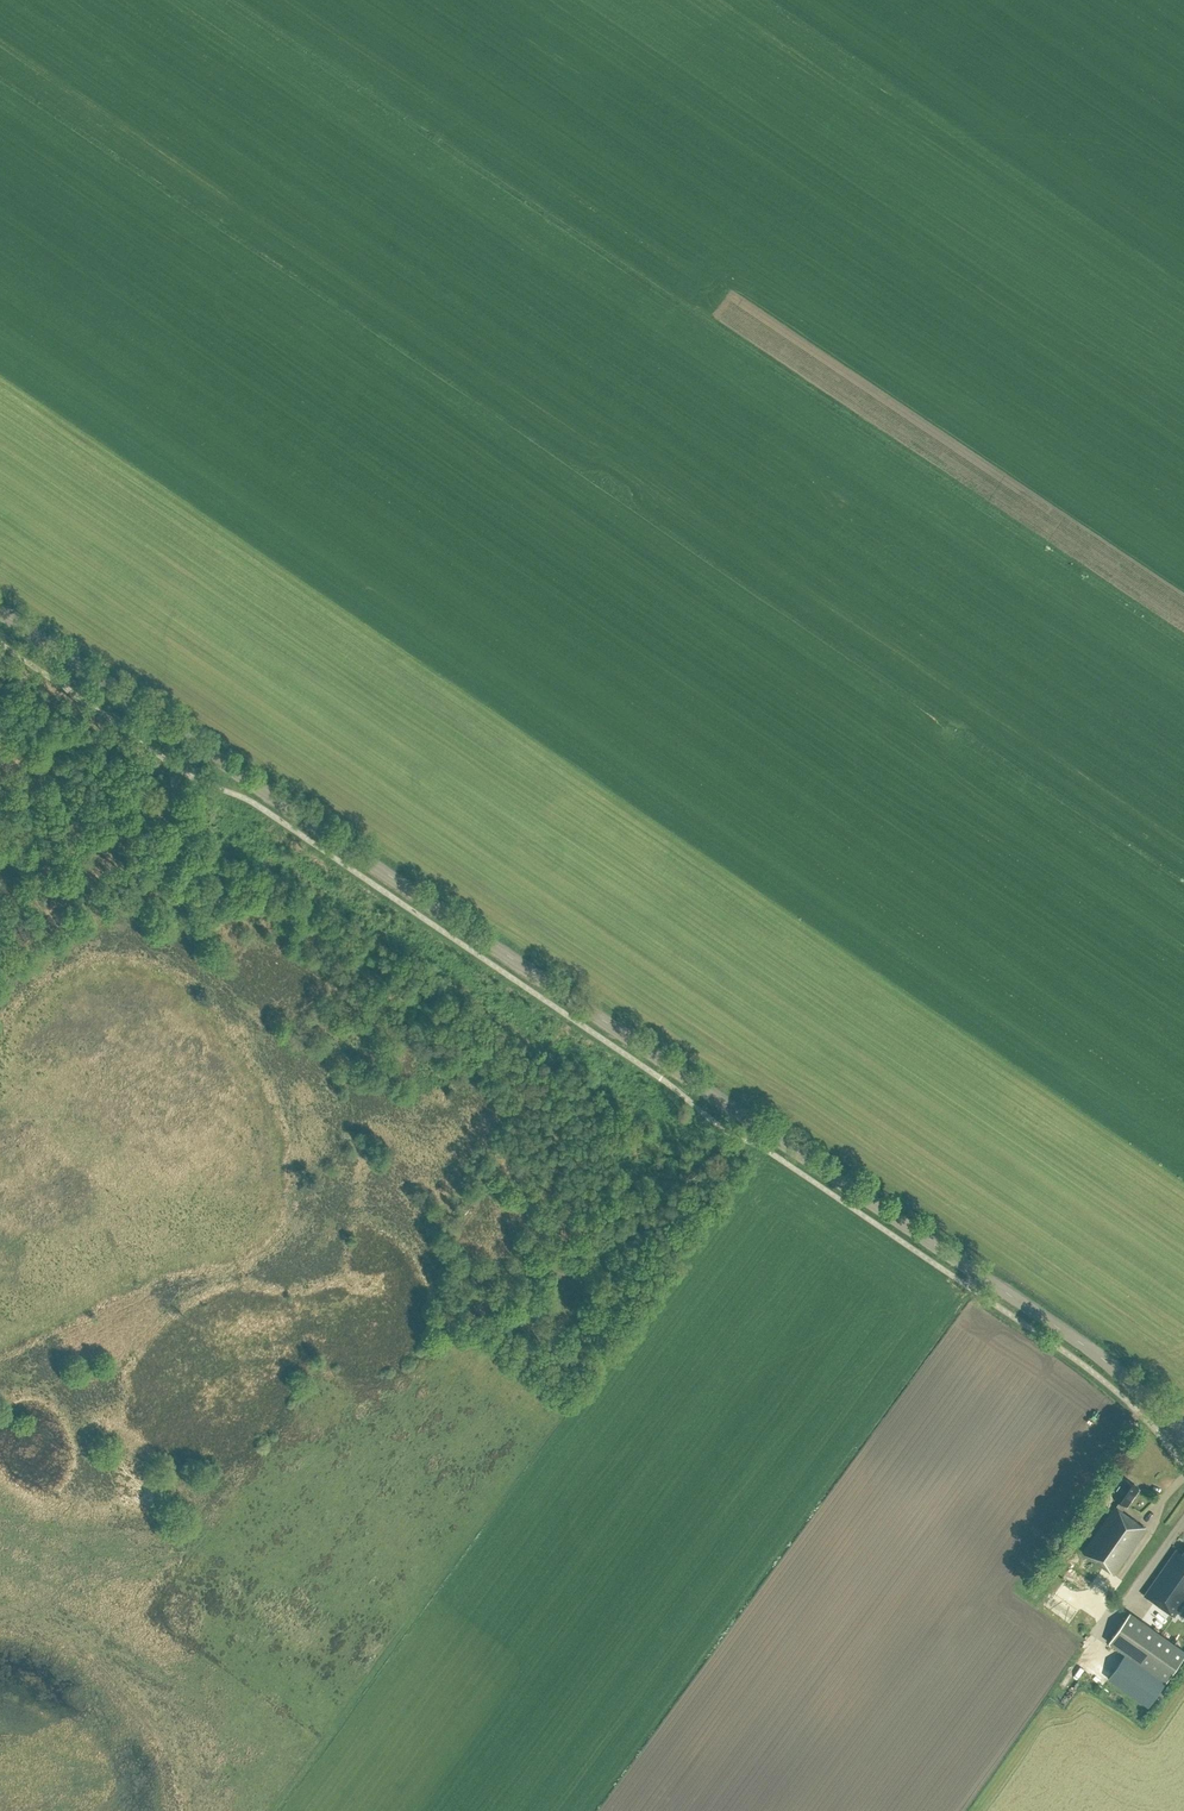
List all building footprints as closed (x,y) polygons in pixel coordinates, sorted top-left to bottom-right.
[(1127,1505),(1139,1488),(1124,1477),(1112,1495),(1120,1500),(1116,1506),(1115,1506),(1083,1552),(1115,1574),(1147,1528),(1122,1511),(1126,1505),(1127,1505)] [(1144,1544),(1150,1548),(1161,1530),(1155,1526),(1144,1544)] [(1183,1553),(1177,1549),(1144,1594),(1175,1616),(1183,1602),(1183,1551),(1183,1553)] [(1037,1577),(1043,1568),(1038,1564),(1031,1573),(1037,1577)] [(1067,1577),(1092,1592),(1099,1580),(1074,1565),(1067,1577)] [(1183,1656),(1183,1650),(1130,1613),(1109,1642),(1125,1653),(1108,1677),(1149,1706),(1183,1656)]
